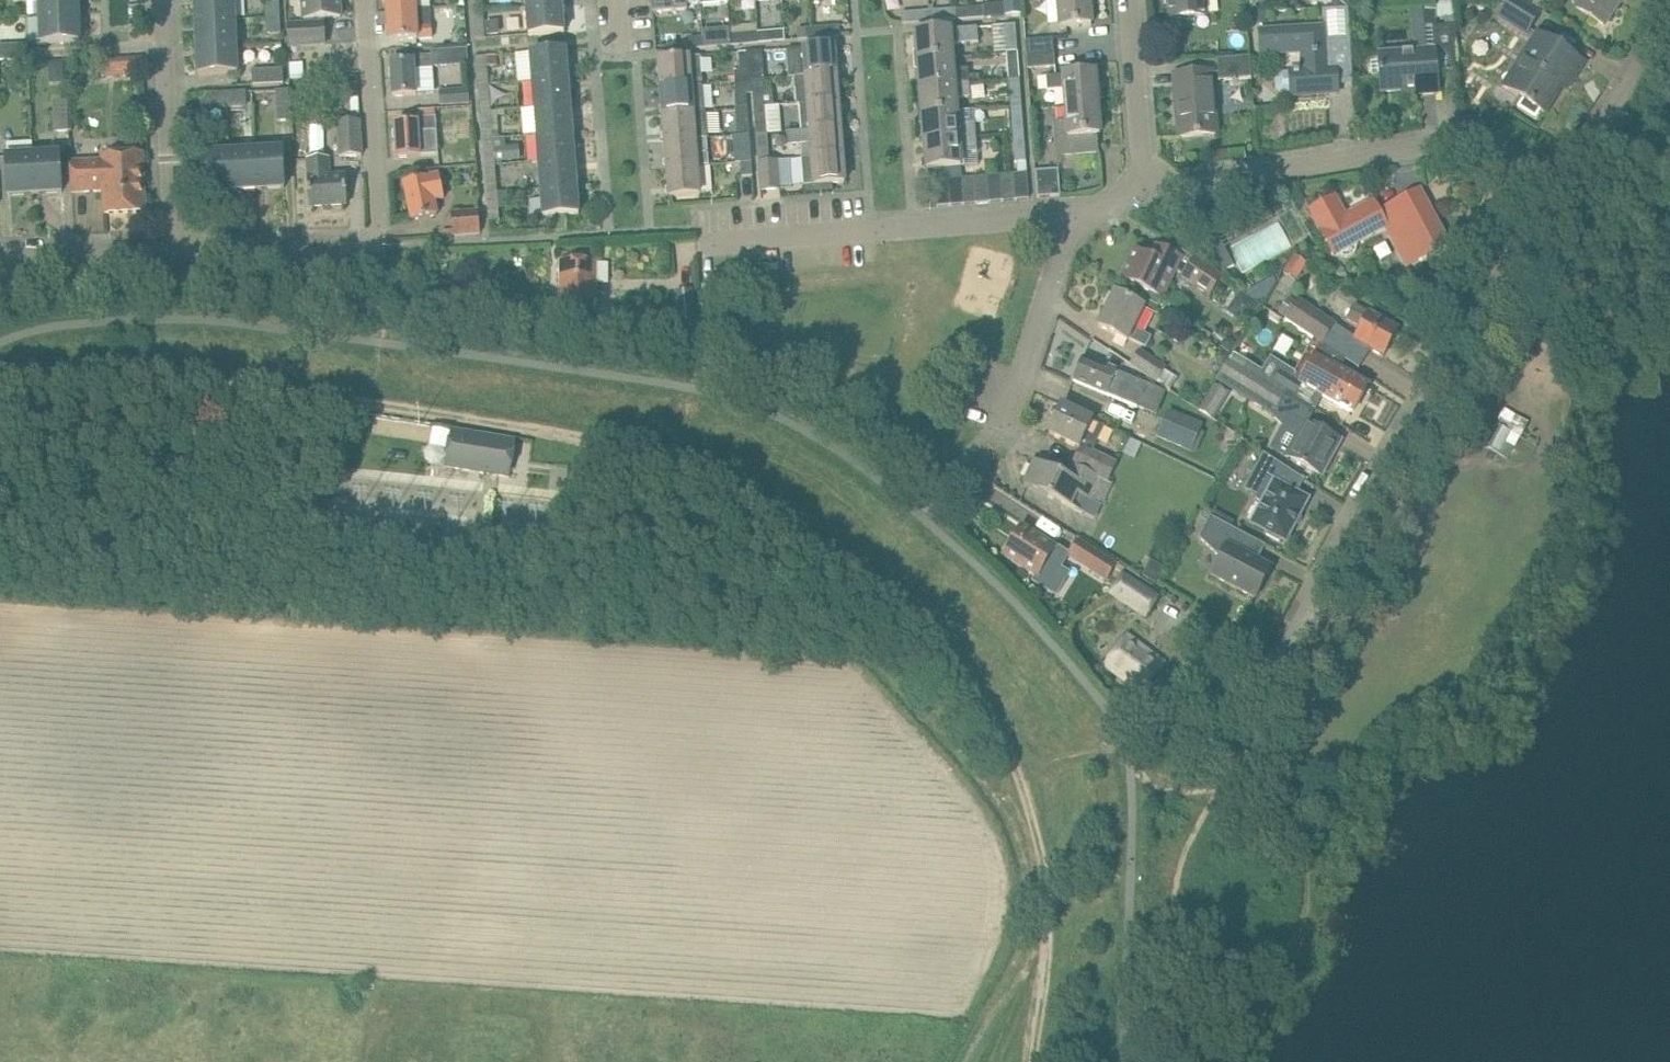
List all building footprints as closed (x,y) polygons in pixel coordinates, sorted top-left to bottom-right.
[(78,0),(39,0),(40,16),(79,14),(78,0)] [(233,0),(195,0),(196,21),(234,19),(233,0)] [(268,18),(280,17),(280,0),(267,0),(268,18)] [(319,18),(341,17),(339,0),(303,0),(304,19),(319,18)] [(416,8),(430,7),(430,0),(387,0),(387,10),(416,8)] [(482,0),(471,0),(472,12),(483,11),(482,0)] [(698,2),(698,0),(672,0),(673,10),(687,9),(687,2),(698,2)] [(1021,0),(1004,0),(1005,15),(1022,13),(1021,0)] [(1059,27),(1091,25),(1089,0),(1057,0),(1059,27)] [(1192,16),(1205,15),(1204,0),(1169,0),(1170,18),(1192,16)] [(1436,70),(1459,69),(1454,0),(1451,0),(1429,2),(1431,27),(1424,28),(1426,46),(1420,46),(1416,51),(1378,54),(1381,92),(1418,89),(1418,93),(1438,92),(1436,70)] [(1539,13),(1518,0),(1509,0),(1499,14),(1527,32),(1539,13)] [(1577,7),(1604,24),(1620,0),(1582,0),(1577,7)] [(564,32),(562,5),(525,7),(528,35),(564,32)] [(983,17),(982,6),(956,8),(956,19),(983,17)] [(417,26),(416,8),(387,10),(389,40),(432,37),(432,25),(417,26)] [(928,11),(929,22),(956,19),(956,8),(928,11)] [(1324,26),(1259,30),(1260,52),(1306,50),(1308,71),(1289,72),(1280,73),(1275,77),(1276,89),(1281,94),(1291,93),(1291,94),(1338,91),(1337,81),(1351,81),(1351,84),(1353,84),(1351,62),(1350,40),(1348,8),(1332,9),(1323,10),(1324,26)] [(483,11),(472,12),(474,40),(485,39),(483,11)] [(929,22),(928,11),(901,13),(902,24),(929,22)] [(1265,11),(1250,13),(1251,25),(1266,23),(1265,11)] [(79,14),(40,16),(41,43),(80,41),(79,14)] [(281,32),(280,17),(268,18),(269,32),(281,32)] [(775,31),(757,32),(758,44),(785,41),(783,18),(774,19),(775,31)] [(196,21),(197,47),(235,46),(234,19),(196,21)] [(289,46),(303,45),(325,44),(323,23),(288,25),(289,46)] [(758,44),(757,32),(756,24),(730,26),(730,35),(731,46),(758,44)] [(1006,46),(1006,53),(1017,52),(1015,24),(999,26),(1000,46),(1006,46)] [(839,25),(809,27),(810,38),(840,36),(839,25)] [(810,38),(809,27),(797,28),(798,39),(810,38)] [(918,60),(952,57),(951,45),(978,42),(977,27),(916,32),(918,60)] [(1582,61),(1564,49),(1537,32),(1503,85),(1543,112),(1567,75),(1572,78),(1582,61)] [(702,48),(731,46),(730,35),(701,37),(702,48)] [(702,48),(701,37),(680,39),(681,49),(689,48),(689,49),(702,48)] [(1025,41),(1026,54),(1054,51),(1053,38),(1025,41)] [(789,78),(794,77),(836,74),(834,45),(786,49),(789,78)] [(30,59),(29,46),(0,47),(0,60),(30,59)] [(236,72),(235,46),(197,47),(199,74),(236,72)] [(433,69),(433,68),(469,65),(468,49),(432,51),(432,55),(413,57),(413,61),(391,63),(393,95),(418,94),(416,71),(433,69)] [(532,80),(568,77),(566,50),(530,52),(520,53),(522,81),(532,80)] [(1054,51),(1026,54),(1027,69),(1047,67),(1055,67),(1054,51)] [(747,81),(748,81),(762,80),(762,69),(760,69),(759,52),(744,53),(747,81)] [(1017,52),(1006,53),(1008,81),(1019,80),(1017,52)] [(747,81),(744,53),(737,53),(739,70),(733,71),(734,82),(747,81)] [(476,57),(478,85),(489,84),(487,67),(498,66),(497,56),(476,57)] [(661,88),(702,85),(700,56),(659,59),(661,88)] [(1219,81),(1251,78),(1249,56),(1217,59),(1219,81)] [(918,60),(920,87),(969,84),(968,69),(953,70),(952,57),(918,60)] [(140,58),(104,60),(105,77),(142,75),(140,58)] [(252,70),(253,84),(283,82),(282,69),(252,70)] [(1048,76),(1046,76),(1047,90),(1064,89),(1066,106),(1097,103),(1095,72),(1073,74),(1056,76),(1048,76)] [(1215,133),(1214,111),(1211,72),(1175,75),(1179,136),(1215,133)] [(796,103),(838,100),(836,74),(794,77),(796,103)] [(535,107),(570,104),(568,77),(532,80),(535,107)] [(762,80),(748,81),(749,95),(753,94),(754,108),(765,107),(762,80)] [(1021,107),(1019,80),(1008,81),(1011,107),(1021,107)] [(748,81),(747,81),(734,82),(736,108),(747,107),(746,95),(749,95),(748,81)] [(478,85),(481,113),(491,112),(489,84),(478,85)] [(922,114),(957,112),(956,98),(970,97),(969,84),(920,87),(922,114)] [(663,113),(704,110),(702,85),(661,88),(663,113)] [(278,121),(291,120),(289,89),(277,90),(278,121)] [(470,104),(470,91),(443,93),(443,106),(470,104)] [(223,94),(224,107),(247,106),(246,92),(223,94)] [(224,107),(223,94),(199,95),(200,109),(224,107)] [(801,130),(840,127),(838,100),(796,103),(796,104),(799,104),(801,130)] [(54,132),(67,132),(66,101),(53,101),(54,132)] [(1097,103),(1066,106),(1053,107),(1056,151),(1099,147),(1098,137),(1096,137),(1096,134),(1100,134),(1097,103)] [(537,134),(572,132),(570,104),(535,107),(537,134)] [(747,107),(736,108),(738,122),(748,122),(748,121),(747,107)] [(754,108),(756,134),(767,133),(765,107),(754,108)] [(1013,134),(1023,133),(1021,107),(1011,107),(1013,134)] [(695,140),(706,139),(704,110),(663,113),(665,141),(695,138),(695,140)] [(493,139),(491,112),(481,113),(483,140),(493,139)] [(925,141),(975,137),(974,123),(958,125),(957,112),(922,114),(925,141)] [(439,154),(437,131),(436,117),(417,118),(417,122),(395,124),(397,157),(439,154)] [(148,118),(136,118),(137,139),(148,138),(148,118)] [(362,155),(359,120),(338,122),(340,157),(362,155)] [(812,157),(842,154),(840,127),(801,130),(802,131),(787,132),(788,145),(811,143),(812,157)] [(539,162),(574,159),(572,132),(537,134),(539,162)] [(769,160),(767,133),(756,134),(758,161),(769,160)] [(1026,162),(1023,133),(1013,134),(1015,162),(1026,162)] [(749,134),(738,135),(740,150),(741,162),(751,162),(750,149),(750,142),(749,136),(749,134)] [(975,137),(925,141),(927,168),(979,164),(978,151),(977,151),(975,137)] [(505,138),(493,139),(483,140),(485,166),(495,165),(499,165),(498,149),(506,148),(505,138)] [(708,165),(706,139),(695,140),(695,138),(665,141),(667,168),(697,166),(708,165)] [(282,149),(255,150),(257,189),(284,187),(282,149)] [(229,152),(231,190),(257,189),(255,150),(229,152)] [(204,192),(231,190),(229,152),(202,153),(204,192)] [(60,154),(33,156),(35,193),(62,192),(60,154)] [(72,191),(104,189),(105,213),(144,211),(142,154),(103,156),(103,160),(71,162),(72,191)] [(845,182),(842,154),(812,157),(801,158),(803,185),(845,182)] [(8,195),(35,193),(33,156),(6,158),(8,195)] [(308,179),(308,184),(309,206),(347,204),(345,176),(329,177),(327,157),(308,158),(309,179),(308,179)] [(541,189),(577,186),(574,159),(539,162),(541,189)] [(777,159),(769,160),(758,161),(760,189),(780,187),(777,159)] [(751,162),(741,162),(742,177),(752,176),(751,162)] [(485,166),(487,193),(497,192),(495,165),(485,166)] [(697,166),(667,168),(670,196),(699,194),(697,166)] [(1058,169),(1035,171),(1038,198),(1060,196),(1058,169)] [(1027,172),(1014,173),(1016,199),(1029,198),(1027,172)] [(1016,199),(1014,173),(1001,174),(1003,200),(1016,199)] [(434,201),(443,199),(444,199),(439,174),(404,181),(412,220),(437,215),(434,201)] [(1003,200),(1001,174),(988,175),(990,202),(1003,200)] [(976,203),(990,202),(988,175),(975,176),(976,203)] [(975,176),(962,177),(963,204),(976,203),(975,176)] [(962,177),(948,178),(950,205),(963,204),(962,177)] [(937,206),(950,205),(948,178),(935,179),(937,206)] [(577,186),(541,189),(543,216),(579,213),(577,186)] [(1386,225),(1397,246),(1408,265),(1421,258),(1422,260),(1427,258),(1426,256),(1448,244),(1419,190),(1391,205),(1391,206),(1380,212),(1373,200),(1350,213),(1349,211),(1344,214),(1335,196),(1310,209),(1320,229),(1333,253),(1386,225)] [(500,220),(497,192),(487,193),(489,220),(500,220)] [(449,213),(451,230),(451,235),(478,233),(476,211),(449,213)] [(1241,269),(1292,248),(1281,220),(1230,240),(1241,269)] [(1234,266),(1227,253),(1216,234),(1203,241),(1220,273),(1234,266)] [(1124,264),(1121,270),(1123,276),(1122,278),(1141,288),(1145,289),(1141,297),(1156,304),(1159,305),(1162,299),(1164,300),(1165,296),(1176,273),(1210,296),(1223,278),(1183,252),(1179,257),(1173,255),(1155,246),(1150,258),(1135,251),(1129,263),(1124,264)] [(1295,254),(1283,271),(1296,280),(1308,262),(1295,254)] [(560,260),(560,298),(596,299),(596,261),(560,260)] [(1276,283),(1273,277),(1245,293),(1256,301),(1267,298),(1276,283)] [(712,284),(702,285),(703,296),(713,296),(712,284)] [(1144,307),(1134,302),(1115,292),(1098,326),(1127,340),(1128,338),(1145,347),(1151,336),(1134,327),(1144,307)] [(1337,324),(1298,298),(1296,302),(1288,297),(1277,313),(1284,318),(1283,319),(1306,334),(1323,345),(1337,324)] [(1398,329),(1379,318),(1354,305),(1347,318),(1361,326),(1354,340),(1383,356),(1398,329)] [(1223,340),(1220,345),(1229,352),(1236,342),(1230,338),(1223,340)] [(1219,350),(1215,356),(1217,363),(1223,367),(1229,356),(1219,350)] [(1158,382),(1165,371),(1166,369),(1139,351),(1130,363),(1158,382)] [(1262,370),(1257,377),(1285,394),(1286,393),(1315,412),(1324,396),(1333,401),(1353,412),(1368,384),(1349,374),(1341,369),(1326,361),(1315,355),(1303,375),(1270,356),(1262,370)] [(1083,357),(1073,380),(1094,388),(1135,406),(1155,414),(1164,390),(1145,382),(1103,365),(1083,357)] [(1273,414),(1285,394),(1257,377),(1243,368),(1245,366),(1230,357),(1217,379),(1273,414)] [(1165,371),(1158,382),(1170,390),(1177,379),(1165,371)] [(1197,410),(1212,419),(1217,413),(1228,394),(1212,384),(1197,410)] [(1073,464),(1109,481),(1117,463),(1093,451),(1104,427),(1091,420),(1092,419),(1062,404),(1060,407),(1055,408),(1051,415),(1054,419),(1048,432),(1078,446),(1079,445),(1081,446),(1073,464)] [(1159,435),(1158,438),(1190,452),(1190,450),(1201,426),(1201,425),(1169,411),(1166,418),(1159,435)] [(1495,413),(1483,436),(1505,447),(1517,424),(1495,413)] [(1340,440),(1308,423),(1290,457),(1321,474),(1340,440)] [(510,477),(516,440),(451,429),(445,466),(510,477)] [(1303,479),(1262,457),(1244,492),(1261,503),(1251,522),(1267,530),(1265,533),(1279,540),(1281,538),(1286,540),(1308,499),(1296,493),(1303,479)] [(1109,481),(1073,464),(1071,463),(1065,475),(1035,460),(1023,484),(1071,507),(1077,495),(1103,507),(1113,485),(1108,483),(1109,481)] [(1259,542),(1212,517),(1210,516),(1199,537),(1221,558),(1212,575),(1255,598),(1272,567),(1251,556),(1259,542)] [(1022,526),(1004,554),(1038,577),(1047,563),(1056,568),(1065,554),(1022,526)] [(1105,578),(1114,564),(1078,541),(1069,555),(1105,578)] [(1151,560),(1142,574),(1154,582),(1163,567),(1151,560)] [(1123,574),(1117,583),(1111,593),(1141,612),(1152,593),(1123,574)] [(1127,634),(1105,662),(1142,692),(1164,664),(1127,634)]
